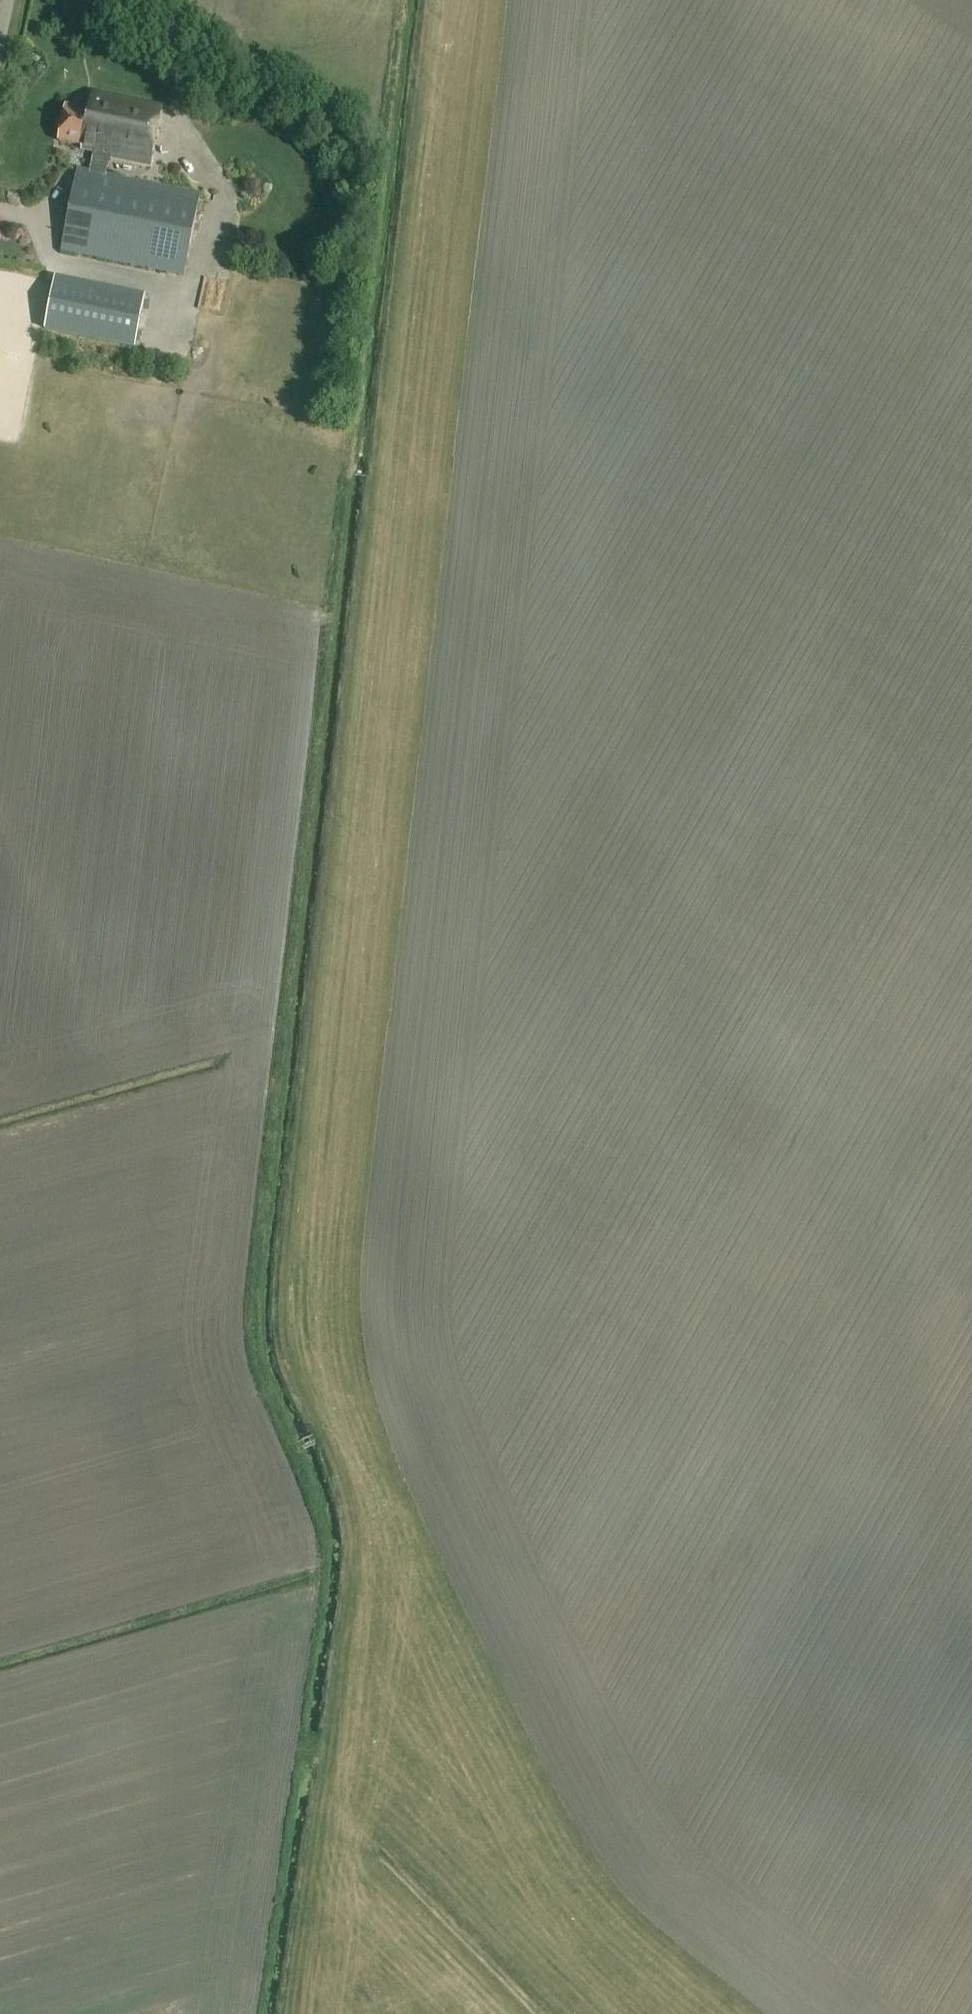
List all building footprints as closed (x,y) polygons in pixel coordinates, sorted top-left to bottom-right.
[(66,106),(57,143),(80,148),(80,151),(94,154),(90,171),(78,169),(60,249),(182,278),(200,197),(106,175),(110,158),(149,167),(162,109),(93,93),(89,112),(66,106)] [(46,329),(136,347),(147,295),(57,277),(46,329)]
